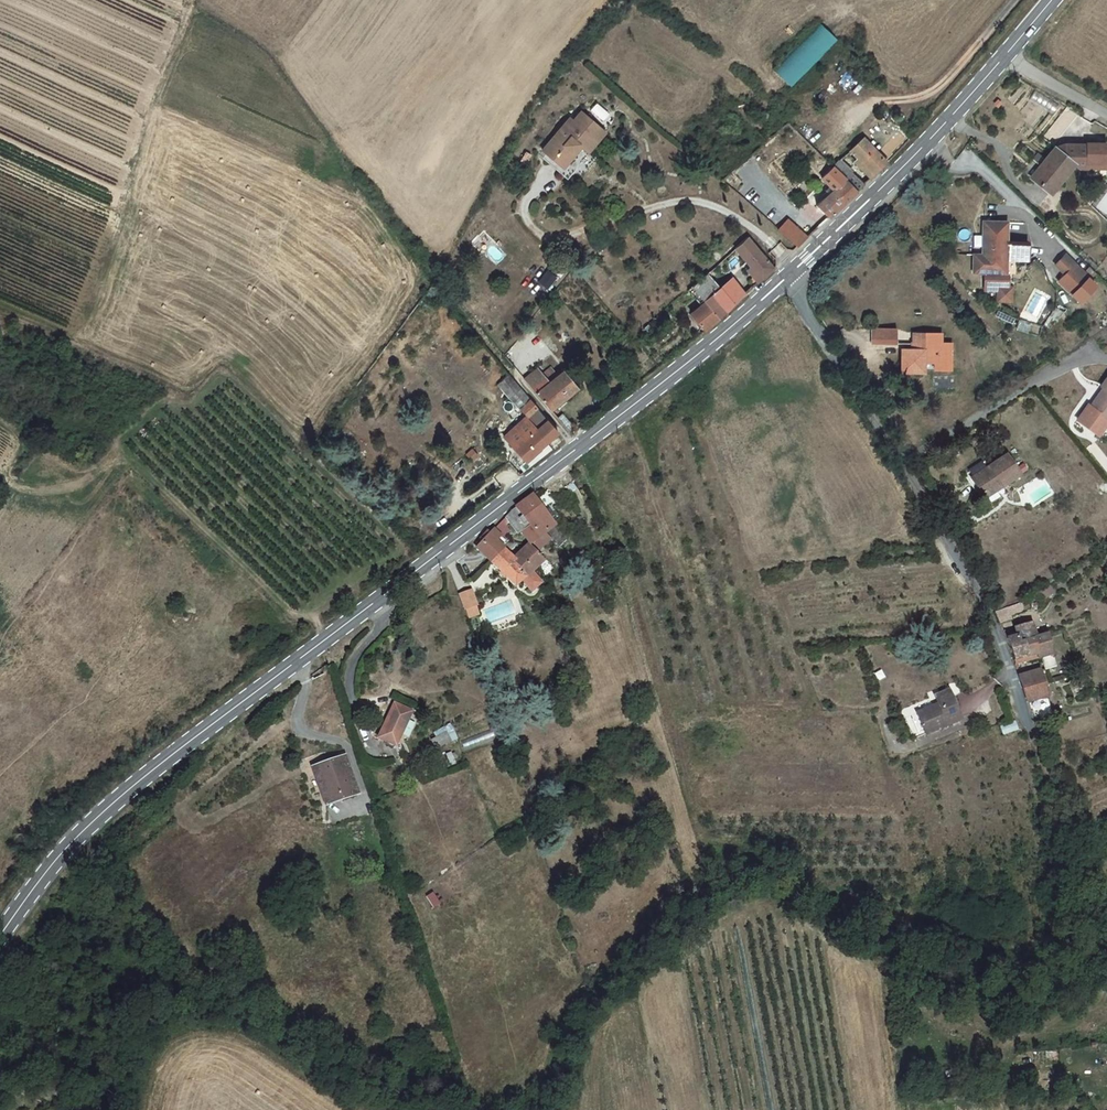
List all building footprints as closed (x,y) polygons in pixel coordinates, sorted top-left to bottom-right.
[(776,70),(792,85),(836,36),(820,21),(776,70)] [(614,123),(598,111),(590,122),(583,116),(555,155),(581,177),(611,140),(605,135),(614,123)] [(888,161),(862,136),(849,148),(865,165),(862,168),(871,177),(883,166),(888,161)] [(1056,146),(1076,161),(1082,166),(1084,167),(1091,167),(1091,162),(1106,163),(1106,143),(1090,143),(1090,144),(1070,143),(1057,145),(1056,146)] [(1076,161),(1056,146),(1031,177),(1050,193),(1076,161)] [(838,158),(832,164),(857,190),(864,183),(838,158)] [(857,190),(832,164),(820,176),(833,187),(816,203),(829,217),(857,190)] [(1090,189),(1083,198),(1090,204),(1097,195),(1090,189)] [(788,217),(779,229),(798,246),(808,236),(788,217)] [(1009,255),(1009,221),(985,221),(984,254),(975,254),(975,273),(986,274),(1008,273),(1009,255)] [(762,279),(776,267),(747,236),(734,247),(756,271),(753,274),(759,282),(762,279)] [(1083,273),(1065,254),(1056,262),(1067,273),(1060,280),(1074,293),(1089,278),(1083,273)] [(1091,266),(1083,273),(1089,278),(1096,271),(1091,266)] [(548,288),(558,277),(549,269),(539,280),(548,288)] [(721,286),(707,271),(692,283),(707,299),(721,286)] [(1010,273),(1008,273),(986,274),(986,289),(998,290),(998,285),(1010,285),(1010,273)] [(724,289),(736,302),(748,292),(736,279),(724,289)] [(1010,285),(998,285),(998,290),(998,301),(1012,301),(1012,285),(1010,285)] [(726,311),(736,302),(724,289),(721,286),(707,299),(722,315),(726,311)] [(722,315),(707,299),(693,312),(707,327),(722,315)] [(1065,312),(1056,306),(1055,309),(1050,317),(1059,323),(1065,312)] [(896,329),(873,329),(873,343),(896,343),(896,329)] [(913,333),(912,350),(903,350),(902,370),(925,371),(925,362),(938,363),(938,370),(951,370),(952,342),(941,341),(941,335),(913,333)] [(536,389),(553,409),(580,386),(566,369),(561,374),(555,367),(546,374),(543,369),(530,381),(536,389)] [(530,399),(509,376),(499,385),(519,409),(530,399)] [(1082,412),(1103,428),(1106,431),(1106,378),(1102,385),(1106,388),(1093,406),(1089,403),(1082,412)] [(560,433),(530,399),(519,409),(528,418),(505,436),(530,467),(551,451),(545,445),(560,433)] [(1078,418),(1099,433),(1103,428),(1082,412),(1078,418)] [(1025,472),(1010,451),(972,477),(984,494),(1003,482),(1005,485),(1025,472)] [(559,525),(536,494),(525,502),(516,508),(524,518),(528,524),(523,528),(534,540),(517,556),(513,561),(528,576),(536,569),(543,561),(569,535),(559,525)] [(524,518),(516,508),(504,519),(490,534),(500,543),(524,518)] [(490,560),(504,546),(500,543),(490,534),(484,541),(477,548),(490,560)] [(517,556),(504,546),(490,560),(517,586),(524,579),(528,576),(513,561),(517,556)] [(536,569),(528,576),(524,579),(530,586),(535,591),(545,579),(536,569)] [(471,586),(461,588),(465,602),(475,599),(471,586)] [(1029,606),(1027,597),(1016,603),(1012,605),(999,606),(1000,610),(1004,619),(1014,616),(1013,612),(1029,606)] [(475,599),(465,602),(469,612),(479,609),(475,599)] [(1017,630),(1008,632),(1010,636),(1016,656),(1030,653),(1025,636),(1040,633),(1036,619),(1016,623),(1017,630)] [(1050,631),(1040,633),(1025,636),(1030,653),(1043,649),(1055,646),(1050,631)] [(1060,661),(1055,646),(1043,649),(1047,664),(1060,661)] [(1041,666),(1021,672),(1030,705),(1040,706),(1037,695),(1049,692),(1041,666)] [(954,701),(964,701),(958,686),(941,691),(945,700),(954,701)] [(960,722),(955,704),(933,703),(932,707),(903,714),(909,736),(960,722)] [(412,714),(393,704),(377,737),(396,746),(412,714)] [(458,738),(451,723),(431,732),(438,747),(458,738)] [(1017,723),(1001,726),(1003,733),(1018,729),(1017,723)] [(354,788),(343,753),(310,764),(321,799),(354,788)]
